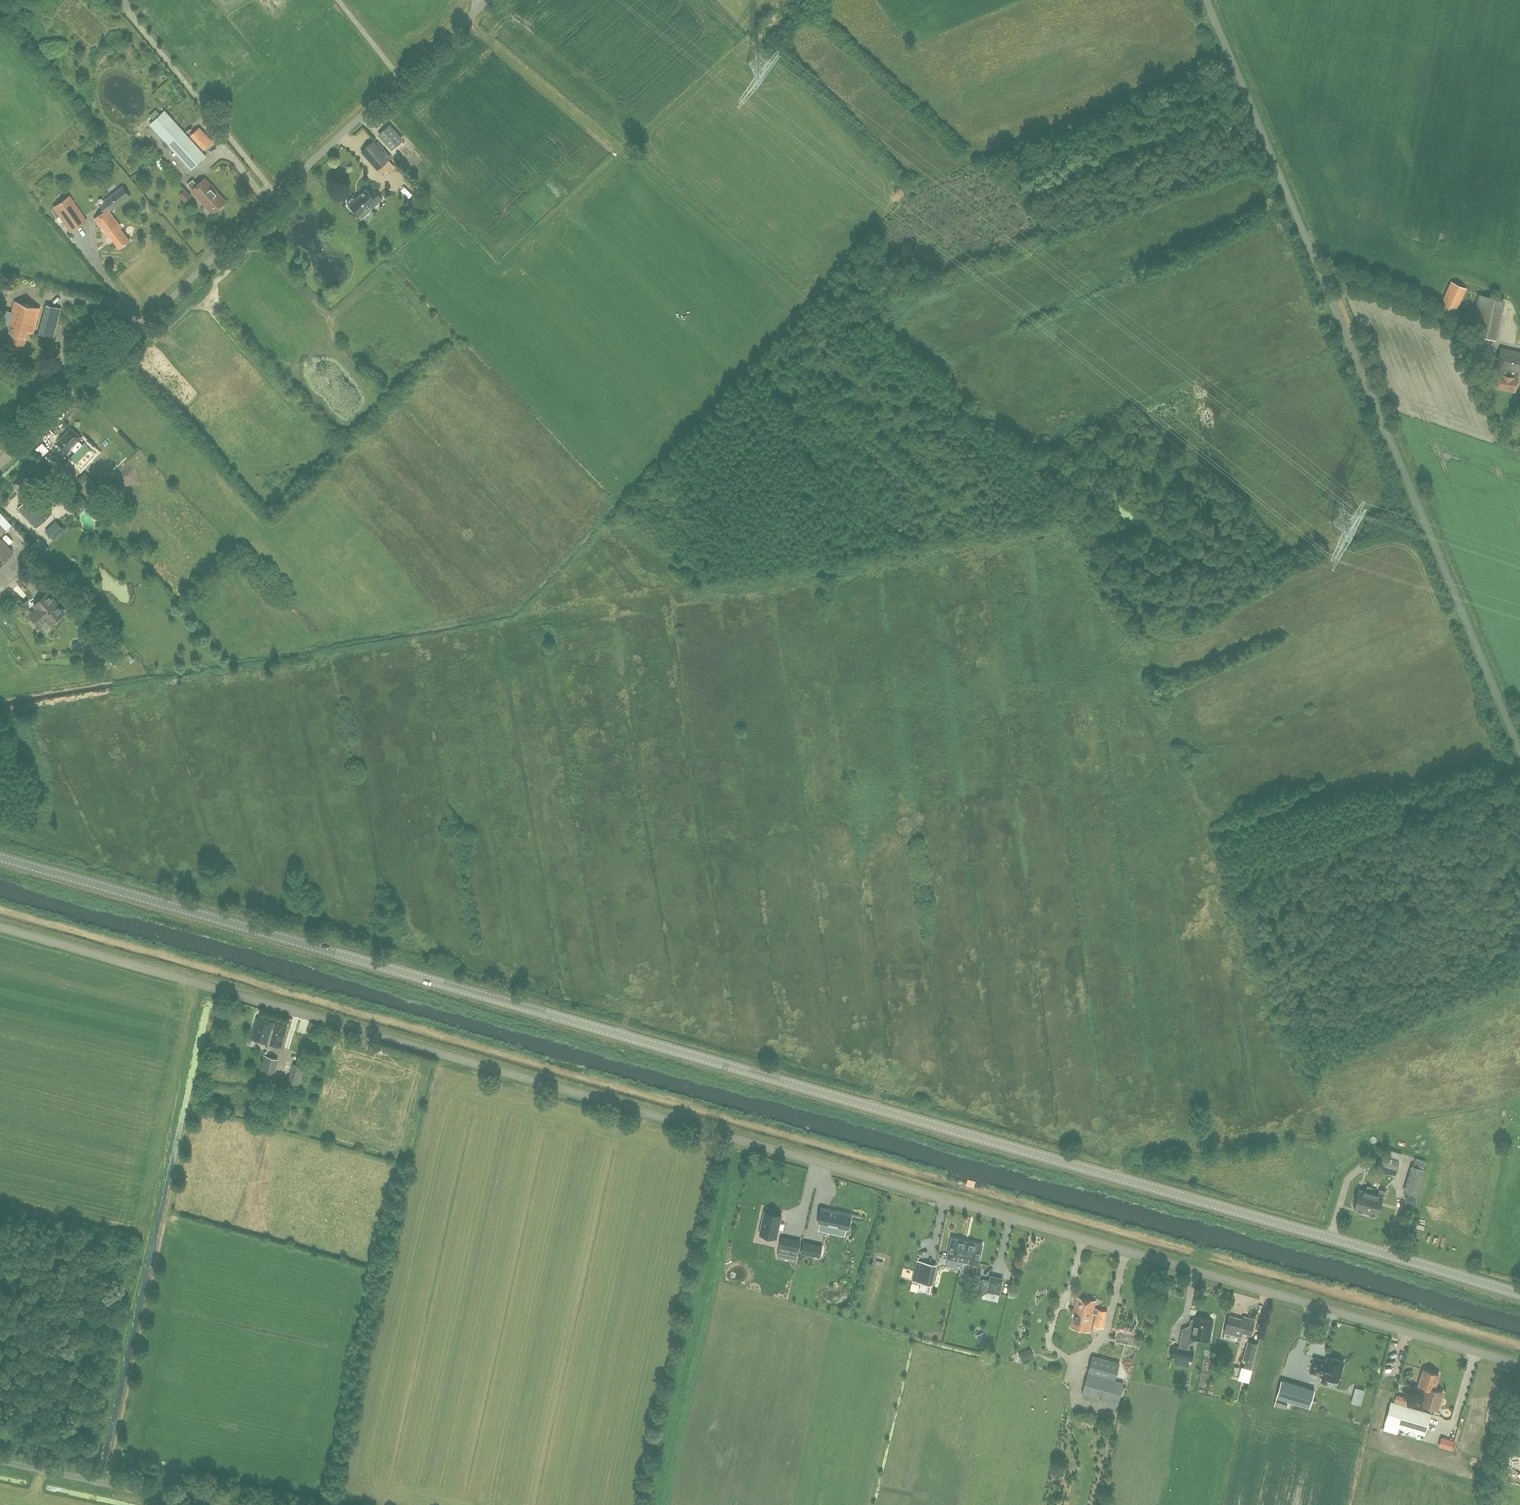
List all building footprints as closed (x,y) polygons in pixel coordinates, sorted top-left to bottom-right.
[(206,156),(165,110),(150,124),(191,170),(206,156)] [(392,148),(402,140),(390,127),(381,135),(392,148)] [(204,149),(210,144),(197,129),(191,135),(204,149)] [(389,159),(373,141),(361,152),(377,170),(378,169),(382,174),(386,171),(389,174),(396,168),(388,160),(389,159)] [(226,201),(218,191),(205,177),(198,184),(193,179),(188,184),(192,189),(191,190),(212,214),(226,201)] [(110,236),(120,248),(130,240),(120,227),(122,226),(108,209),(117,202),(118,203),(128,195),(121,187),(111,195),(112,196),(99,206),(103,211),(94,219),(108,237),(110,236)] [(178,195),(185,201),(191,196),(185,189),(178,195)] [(354,195),(347,202),(349,204),(348,206),(353,211),(354,210),(360,215),(370,206),(372,209),(382,199),(375,191),(372,194),(366,189),(356,198),(354,195)] [(71,231),(86,221),(70,197),(55,207),(71,231)] [(1438,308),(1454,316),(1467,288),(1451,281),(1438,308)] [(16,301),(9,326),(6,325),(2,340),(10,342),(9,344),(23,347),(28,331),(33,332),(40,308),(16,301)] [(47,304),(38,334),(53,338),(61,308),(47,304)] [(1504,326),(1502,338),(1519,340),(1519,328),(1504,326)] [(1500,346),(1495,367),(1499,368),(1495,385),(1515,390),(1519,372),(1519,373),(1519,351),(1500,346)] [(81,438),(71,428),(57,443),(67,453),(81,438)] [(85,471),(74,482),(91,500),(102,489),(85,471)] [(31,490),(35,486),(31,482),(30,483),(24,477),(14,486),(27,499),(33,493),(31,490)] [(82,502),(60,478),(53,484),(75,508),(82,502)] [(37,527),(52,513),(33,494),(19,508),(37,527)] [(11,524),(0,513),(0,534),(11,524)] [(65,531),(56,521),(46,531),(55,540),(65,531)] [(48,548),(39,538),(33,544),(42,554),(48,548)] [(4,545),(0,541),(0,563),(11,553),(4,545)] [(22,587),(17,591),(26,602),(31,597),(22,587)] [(51,622),(63,612),(48,594),(36,605),(38,608),(32,614),(41,625),(48,619),(51,622)] [(281,1047),(287,1026),(257,1017),(251,1038),(281,1047)] [(300,1057),(303,1037),(295,1036),(291,1055),(300,1057)] [(265,1054),(263,1061),(276,1065),(278,1058),(265,1054)] [(302,1073),(292,1070),(289,1081),(298,1084),(302,1073)] [(262,1075),(260,1080),(269,1083),(271,1077),(262,1075)] [(1391,1151),(1389,1156),(1400,1159),(1401,1154),(1391,1151)] [(1381,1155),(1376,1168),(1395,1175),(1400,1161),(1381,1155)] [(1415,1158),(1413,1163),(1424,1167),(1425,1161),(1415,1158)] [(1405,1193),(1416,1197),(1425,1170),(1413,1167),(1405,1193)] [(1370,1195),(1373,1187),(1368,1186),(1366,1191),(1360,1189),(1357,1199),(1355,1198),(1353,1205),(1355,1206),(1354,1209),(1365,1212),(1370,1196),(1370,1195)] [(1370,1196),(1365,1212),(1368,1213),(1367,1215),(1374,1217),(1374,1215),(1377,1216),(1383,1196),(1385,1197),(1386,1191),(1381,1190),(1379,1195),(1371,1193),(1373,1187),(1370,1195),(1370,1196)] [(1415,1197),(1405,1198),(1405,1206),(1416,1205),(1415,1198),(1415,1197)] [(819,1223),(818,1230),(825,1231),(827,1225),(847,1230),(851,1214),(822,1207),(818,1223),(819,1223)] [(765,1211),(760,1234),(776,1238),(781,1214),(765,1211)] [(797,1257),(800,1240),(782,1237),(778,1253),(797,1257)] [(947,1258),(978,1264),(982,1244),(952,1238),(947,1258)] [(816,1244),(814,1256),(819,1257),(822,1245),(816,1244)] [(925,1263),(916,1261),(914,1271),(918,1271),(916,1281),(921,1282),(930,1284),(932,1275),(923,1273),(925,1263)] [(1003,1278),(991,1276),(990,1281),(982,1279),(978,1297),(998,1301),(1003,1278)] [(1083,1311),(1094,1313),(1097,1314),(1095,1326),(1104,1328),(1108,1310),(1095,1307),(1096,1301),(1077,1297),(1074,1312),(1083,1313),(1083,1311)] [(1083,1313),(1074,1312),(1071,1327),(1090,1331),(1094,1313),(1083,1311),(1083,1313)] [(1251,1334),(1255,1319),(1246,1317),(1245,1320),(1229,1315),(1225,1332),(1241,1336),(1243,1332),(1251,1334)] [(1194,1317),(1193,1319),(1191,1320),(1189,1330),(1191,1331),(1190,1337),(1210,1341),(1213,1321),(1194,1317)] [(982,1346),(989,1342),(986,1337),(979,1341),(982,1346)] [(1245,1350),(1256,1353),(1258,1344),(1248,1341),(1245,1350)] [(1169,1357),(1192,1361),(1194,1350),(1171,1346),(1169,1357)] [(1022,1362),(1034,1357),(1030,1349),(1018,1354),(1022,1362)] [(1256,1353),(1245,1350),(1242,1359),(1246,1360),(1244,1366),(1251,1368),(1256,1353)] [(1093,1355),(1088,1372),(1115,1380),(1120,1363),(1093,1355)] [(1314,1358),(1310,1372),(1322,1375),(1322,1376),(1338,1381),(1344,1361),(1328,1357),(1326,1361),(1314,1358)] [(1242,1366),(1238,1379),(1249,1381),(1252,1369),(1242,1366)] [(1424,1371),(1420,1385),(1420,1386),(1426,1388),(1426,1387),(1435,1390),(1436,1390),(1440,1375),(1424,1371)] [(1115,1380),(1088,1372),(1082,1392),(1101,1398),(1101,1395),(1119,1400),(1124,1383),(1115,1380)] [(1319,1387),(1287,1378),(1282,1395),(1315,1404),(1319,1387)] [(1426,1388),(1420,1386),(1420,1387),(1426,1389),(1421,1405),(1439,1410),(1444,1393),(1435,1391),(1436,1390),(1435,1390),(1426,1387),(1426,1388)] [(1397,1393),(1395,1400),(1409,1403),(1411,1396),(1397,1393)] [(1426,1436),(1432,1415),(1392,1403),(1386,1425),(1426,1436)] [(1519,1424),(1510,1454),(1519,1457),(1519,1424)] [(1448,1439),(1445,1448),(1452,1450),(1454,1441),(1448,1439)]
